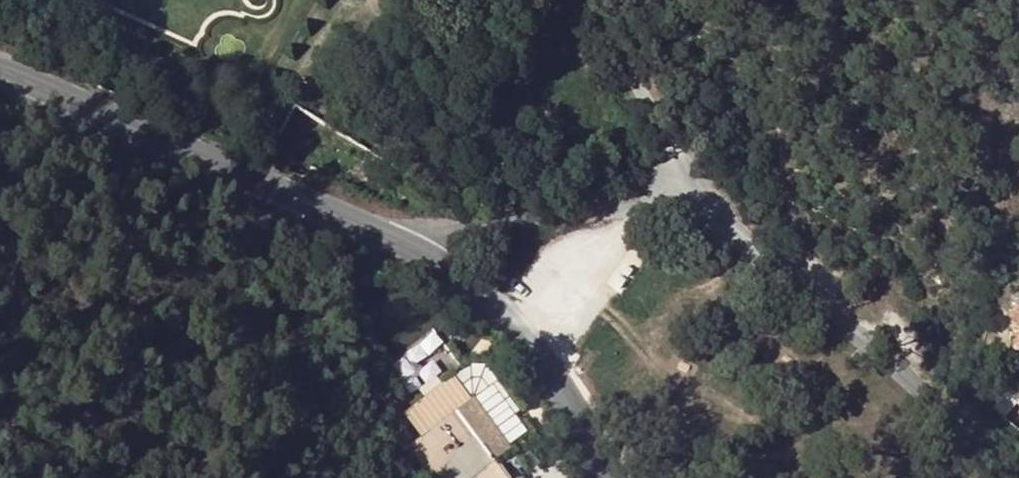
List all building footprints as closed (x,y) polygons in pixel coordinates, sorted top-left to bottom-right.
[(1011,309),(1012,352),(1018,352),(1018,309),(1011,309)] [(441,326),(391,350),(411,391),(443,375),(438,365),(456,357),(441,326)] [(477,395),(412,443),(438,477),(507,477),(494,461),(515,445),(477,395)]
